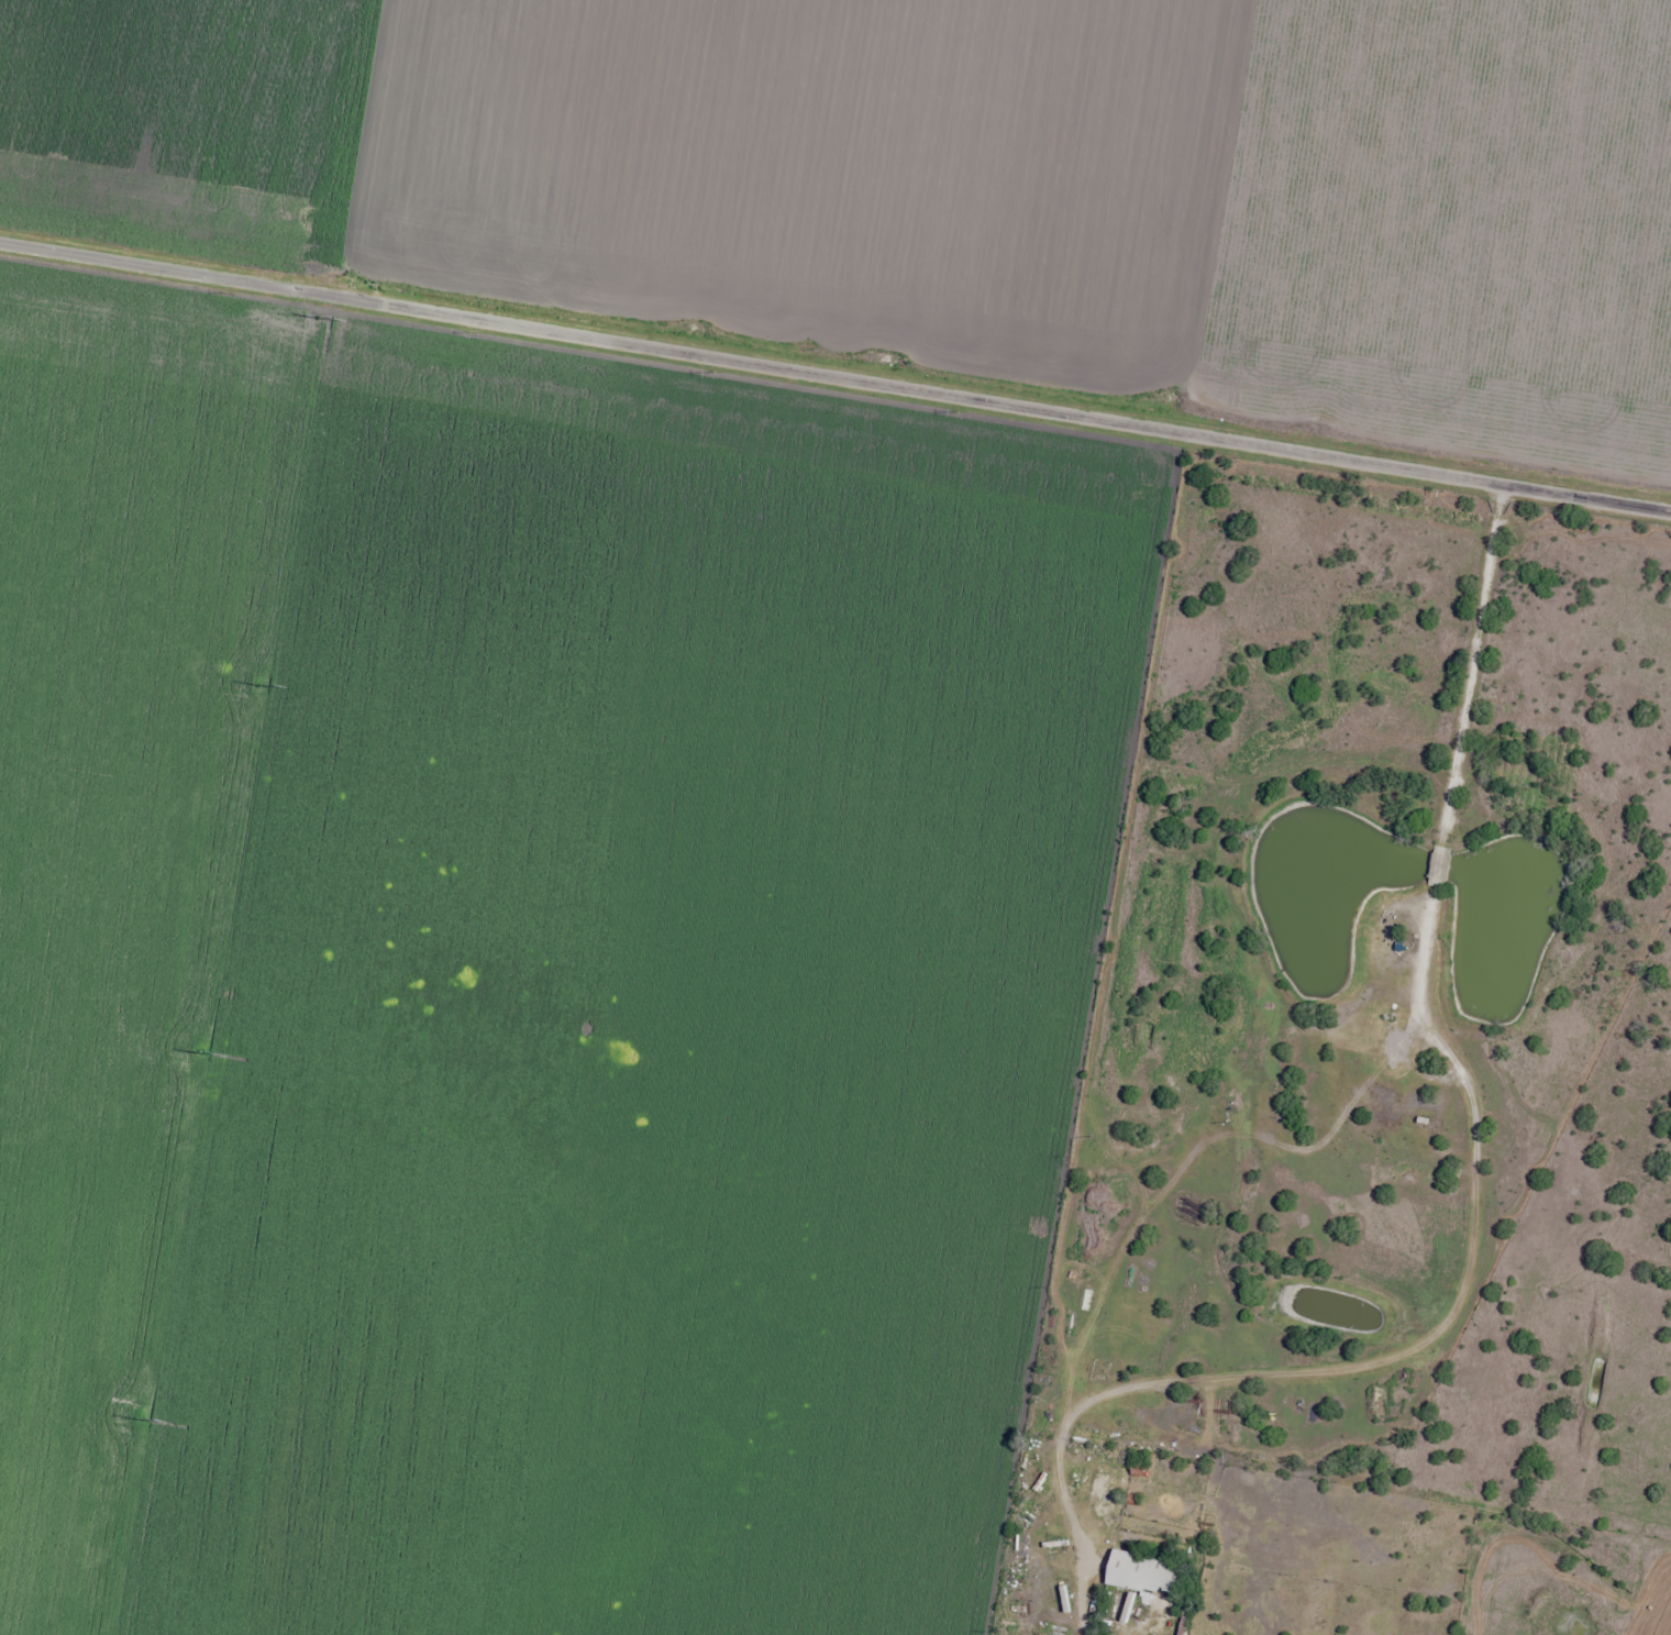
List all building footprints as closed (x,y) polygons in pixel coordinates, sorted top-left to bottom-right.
[(1105,1585),(1182,1599),(1188,1563),(1112,1549),(1105,1585)]
